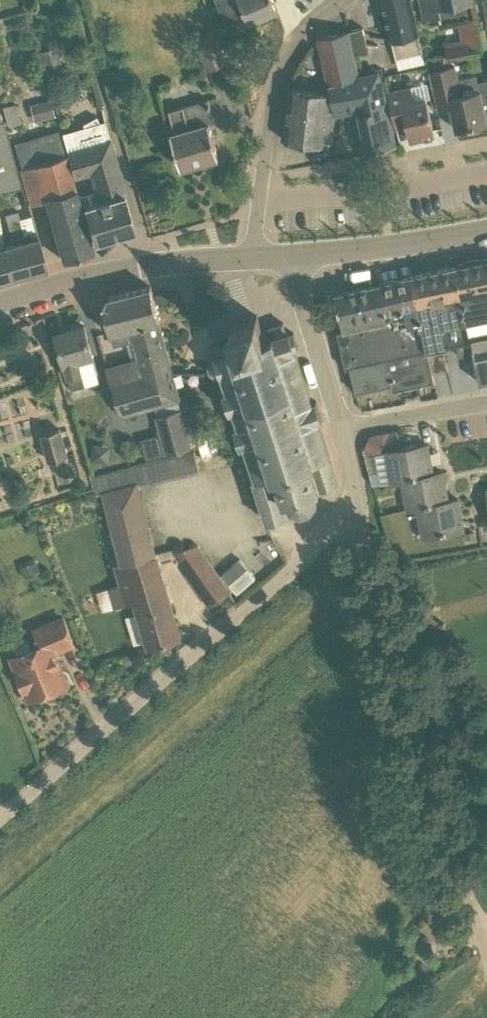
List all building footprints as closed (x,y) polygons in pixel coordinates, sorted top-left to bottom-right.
[(279,10),(274,0),(217,0),(228,24),(247,16),(250,23),(279,10)] [(411,0),(383,0),(393,40),(398,59),(423,52),(419,34),(411,0)] [(475,9),(474,0),(421,0),(424,17),(439,14),(441,24),(460,21),(465,52),(482,49),(475,9)] [(363,26),(360,27),(318,37),(329,82),(359,76),(354,55),(370,52),(363,26)] [(215,34),(214,35),(196,41),(209,71),(228,64),(215,34)] [(57,46),(41,51),(48,73),(64,67),(57,46)] [(481,89),(462,93),(456,65),(431,70),(433,84),(438,108),(451,105),(456,128),(486,121),(486,117),(486,112),(486,111),(486,80),(479,81),(481,89)] [(328,112),(334,111),(334,118),(358,114),(367,149),(396,143),(390,119),(381,72),(359,76),(329,82),(331,91),(326,91),(326,93),(330,93),(328,112)] [(326,91),(311,89),(292,87),(288,113),(334,118),(334,111),(328,112),(330,93),(326,93),(326,91)] [(425,99),(414,101),(410,87),(389,92),(395,121),(407,118),(412,139),(435,134),(425,99)] [(210,123),(215,121),(209,98),(170,108),(176,131),(171,132),(181,167),(220,156),(210,123)] [(51,99),(40,102),(45,119),(55,116),(51,99)] [(9,126),(22,122),(16,103),(3,106),(9,126)] [(4,119),(3,120),(0,110),(0,192),(22,186),(4,119)] [(288,113),(285,140),(325,145),(325,140),(332,140),(334,118),(288,113)] [(126,194),(105,121),(100,122),(97,117),(84,124),(85,126),(63,133),(68,150),(76,176),(92,172),(97,191),(81,196),(94,241),(135,228),(125,195),(126,194)] [(65,154),(59,130),(29,139),(35,162),(22,166),(32,201),(46,197),(64,259),(93,251),(86,228),(65,154)] [(18,210),(5,213),(13,243),(3,246),(12,276),(12,277),(46,267),(35,230),(24,234),(18,210)] [(12,276),(3,246),(0,224),(0,280),(12,276)] [(456,266),(471,341),(474,354),(480,382),(486,380),(486,259),(456,266)] [(456,266),(419,274),(411,275),(420,313),(426,341),(428,341),(434,372),(448,368),(443,346),(458,343),(460,357),(474,354),(471,341),(456,266)] [(404,317),(420,313),(411,275),(382,282),(387,310),(401,306),(404,317)] [(420,313),(404,317),(401,306),(387,310),(382,282),(378,283),(380,288),(345,296),(341,302),(338,303),(344,329),(338,330),(346,367),(351,366),(357,392),(392,384),(394,389),(435,379),(434,372),(428,341),(426,341),(420,313)] [(158,319),(160,319),(157,308),(151,285),(129,291),(158,404),(180,398),(158,319)] [(129,291),(121,293),(108,296),(103,304),(110,331),(124,328),(128,341),(134,340),(139,357),(107,365),(110,378),(119,409),(120,409),(121,414),(158,404),(129,291)] [(319,419),(323,418),(317,400),(313,401),(296,350),(297,350),(296,348),(299,347),(294,332),(291,332),(290,331),(287,331),(284,321),(270,326),(270,327),(263,329),(258,315),(232,323),(236,338),(215,345),(219,354),(215,355),(216,357),(214,358),(212,359),(211,360),(211,361),(210,363),(210,365),(210,366),(210,367),(210,368),(210,369),(211,370),(212,371),(213,373),(216,374),(217,374),(218,374),(219,374),(220,374),(226,392),(224,393),(230,411),(234,410),(239,426),(235,428),(242,447),(246,445),(258,479),(255,480),(268,520),(287,514),(287,515),(296,512),(294,505),(297,507),(299,507),(300,508),(303,508),(305,508),(308,507),(309,506),(311,505),(312,505),(314,502),(315,501),(316,500),(317,498),(317,497),(318,495),(318,494),(318,492),(318,491),(318,489),(317,488),(338,480),(330,455),(331,455),(319,419)] [(85,325),(56,333),(63,356),(71,388),(85,384),(78,359),(93,355),(91,348),(85,325)] [(182,409),(157,416),(162,435),(167,454),(192,447),(182,409)] [(62,429),(42,435),(49,461),(70,455),(62,429)] [(365,449),(376,455),(380,454),(386,441),(371,434),(365,449)] [(387,452),(380,454),(376,455),(381,483),(402,480),(444,472),(444,471),(434,472),(429,443),(388,451),(387,451),(387,452)] [(110,459),(110,446),(94,446),(94,459),(110,459)] [(163,459),(169,480),(200,471),(195,451),(163,459)] [(156,553),(157,553),(140,488),(137,488),(131,468),(93,477),(98,493),(102,492),(122,562),(156,553)] [(444,472),(402,480),(408,509),(418,507),(459,499),(459,498),(449,500),(444,472)] [(418,507),(423,536),(465,529),(459,499),(418,507)] [(229,591),(195,546),(175,550),(189,570),(186,572),(211,605),(229,591)] [(122,562),(114,564),(120,584),(108,587),(114,606),(126,603),(127,603),(135,601),(148,646),(181,636),(156,553),(122,562)] [(22,566),(20,567),(24,578),(41,571),(37,560),(34,561),(33,558),(20,563),(22,566)] [(53,651),(57,649),(74,642),(66,624),(62,615),(31,628),(37,643),(30,646),(28,641),(24,639),(16,642),(15,646),(18,653),(10,656),(17,673),(19,672),(25,689),(24,690),(28,698),(57,687),(62,689),(68,686),(71,681),(68,675),(62,673),(53,651)] [(433,944),(421,947),(423,957),(436,954),(433,944)]
